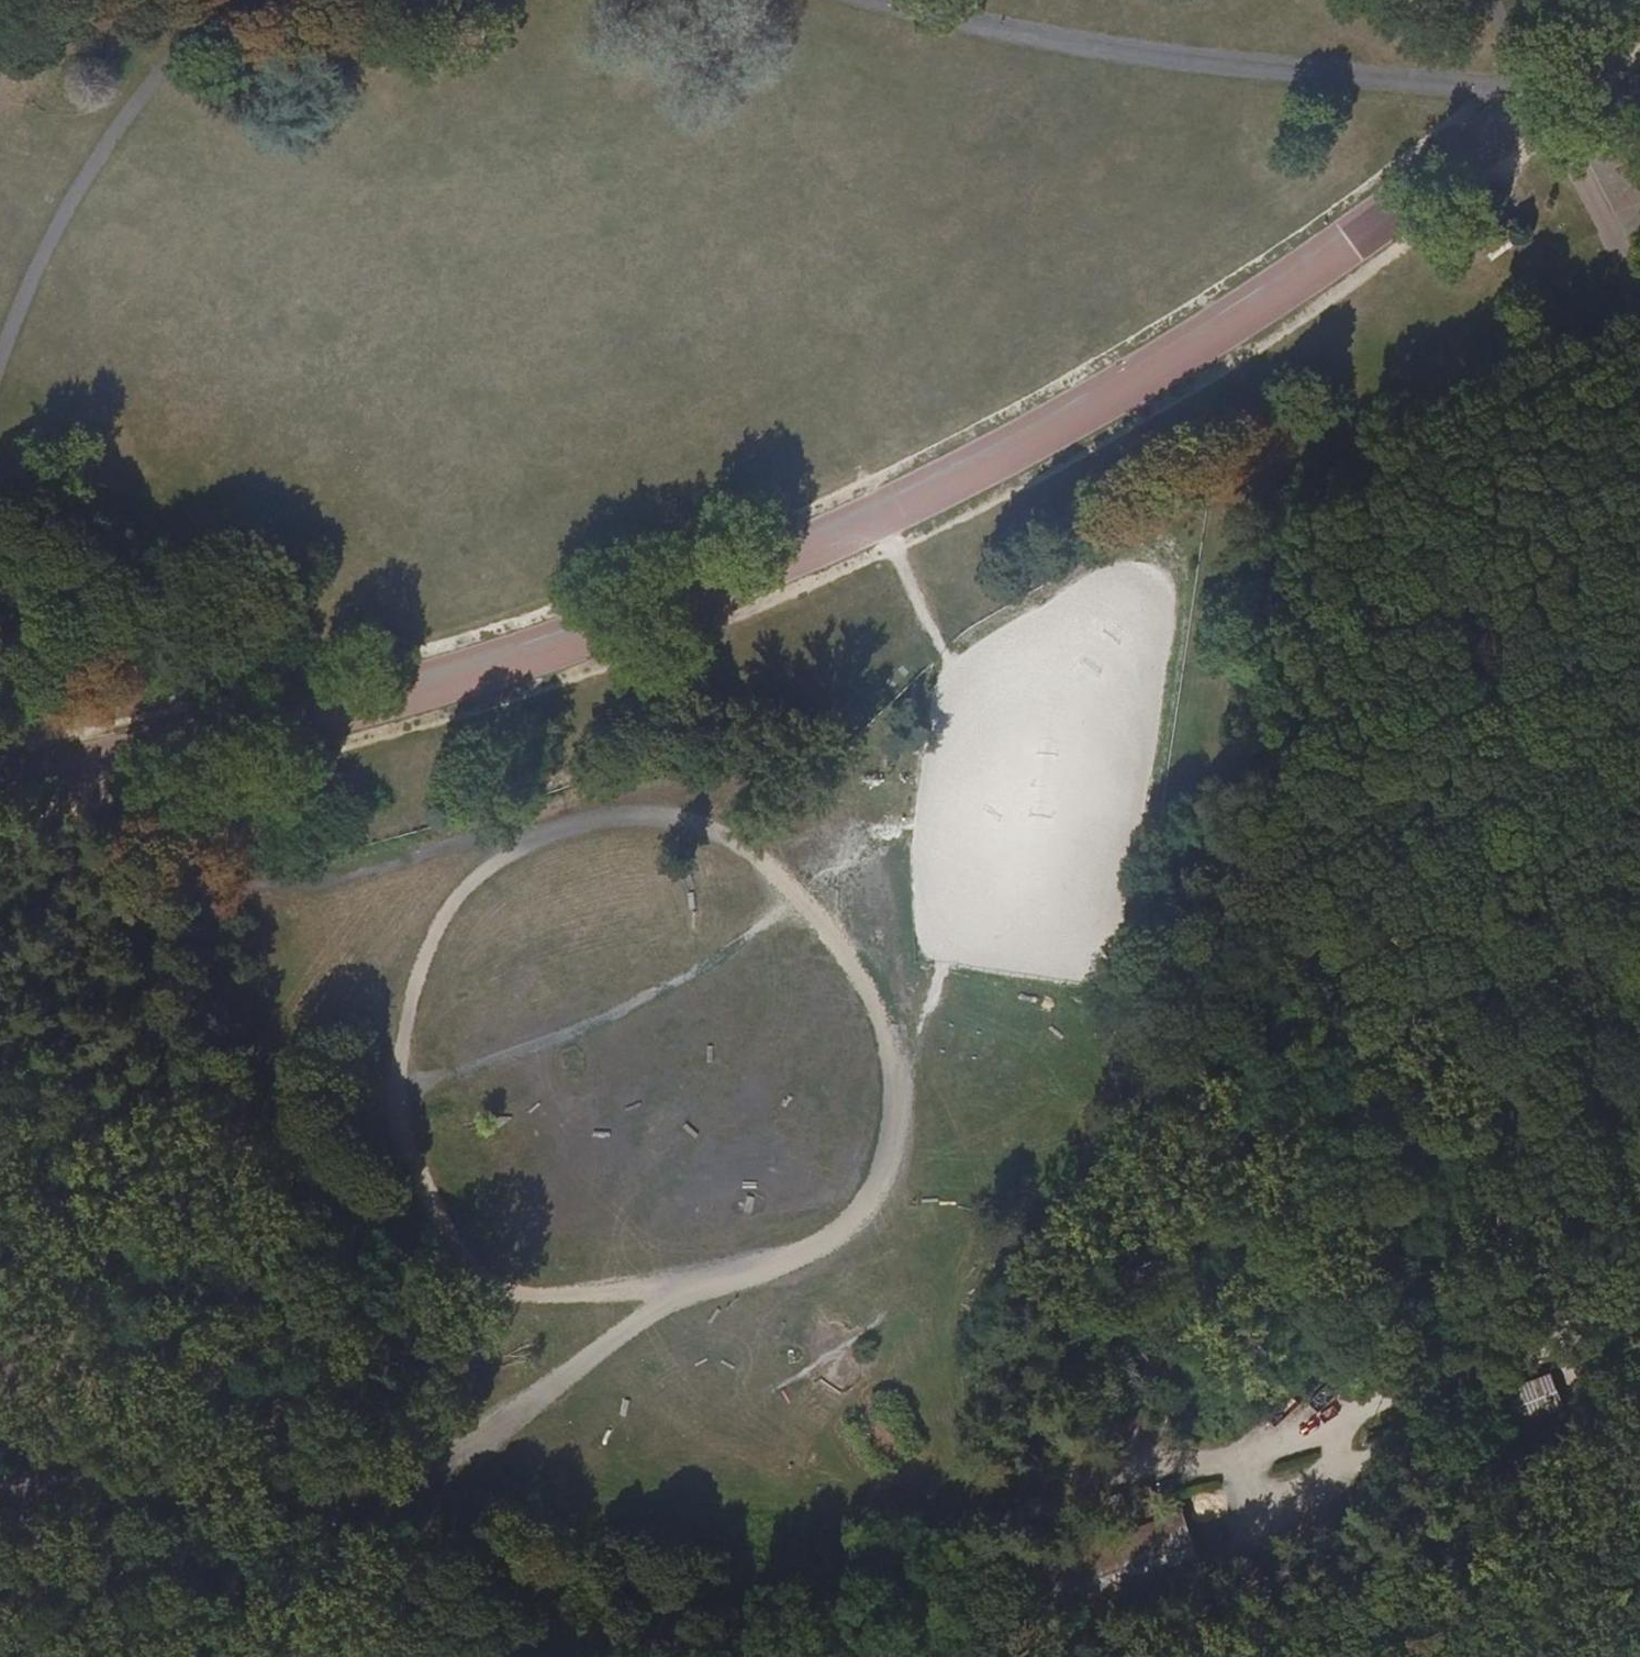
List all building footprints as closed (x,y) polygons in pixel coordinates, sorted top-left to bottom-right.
[(1570,173),(1574,191),(1589,198),(1600,213),(1635,185),(1639,188),(1639,187),(1639,157),(1606,184),(1602,165),(1585,161),(1570,173)] [(1558,1375),(1471,1407),(1487,1445),(1572,1414),(1558,1375)] [(1183,1510),(1019,1570),(1044,1640),(1208,1581),(1183,1510)]
